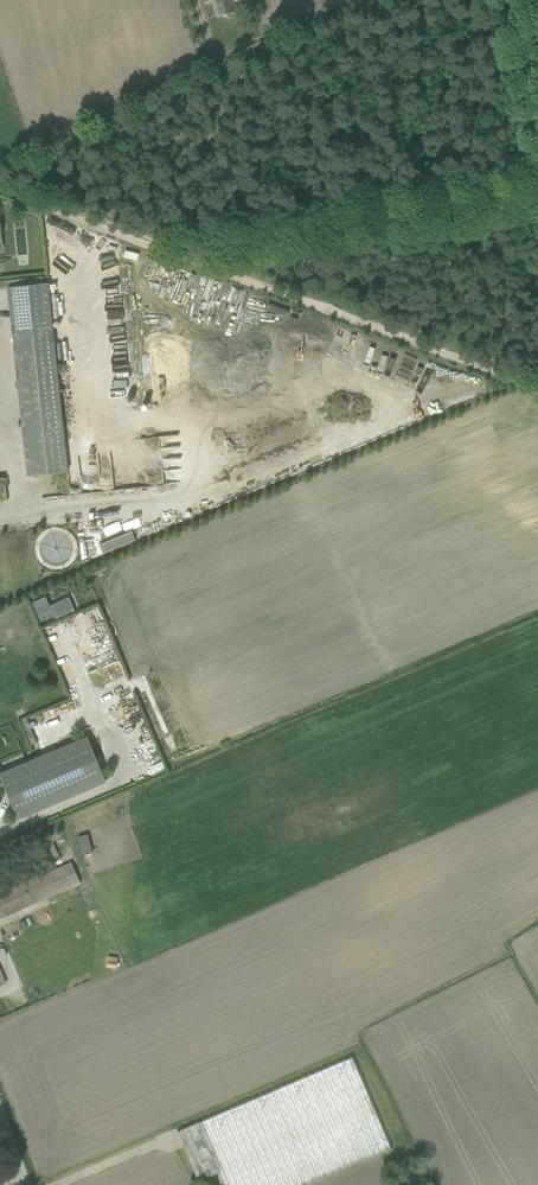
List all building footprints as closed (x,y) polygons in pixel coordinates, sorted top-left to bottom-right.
[(216,15),(236,10),(234,2),(241,0),(212,0),(216,15)] [(40,243),(54,243),(53,228),(39,229),(40,243)] [(108,259),(94,260),(96,280),(110,279),(108,259)] [(8,287),(27,477),(68,473),(49,283),(8,287)] [(97,292),(98,299),(112,297),(112,290),(97,292)] [(115,323),(115,310),(101,311),(102,324),(115,323)] [(104,342),(105,363),(118,363),(118,342),(104,342)] [(453,392),(440,395),(442,403),(455,400),(453,392)] [(152,440),(154,458),(172,456),(170,438),(152,440)] [(260,465),(265,479),(279,474),(273,460),(260,465)] [(16,819),(107,784),(89,737),(0,771),(0,778),(16,819)] [(136,770),(155,763),(150,751),(131,758),(136,770)] [(82,886),(72,861),(0,891),(0,920),(82,886)] [(391,1150),(355,1061),(194,1126),(218,1184),(305,1184),(391,1150)]
